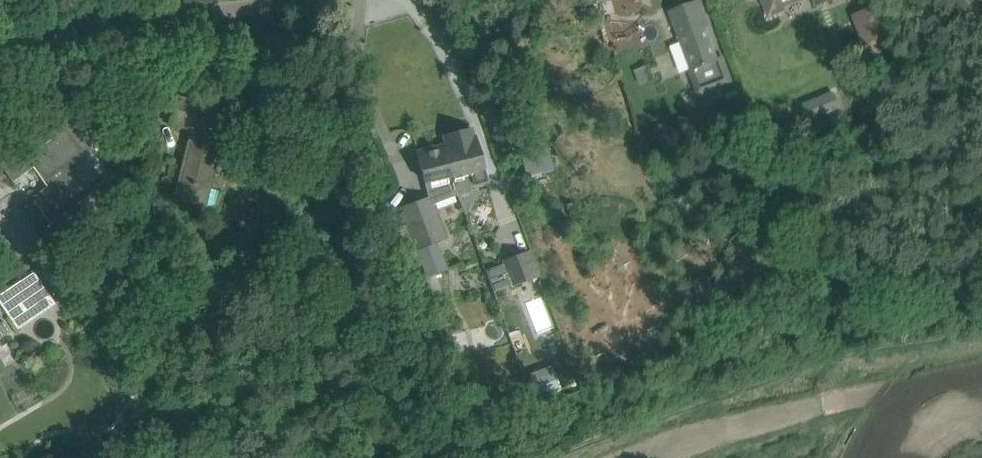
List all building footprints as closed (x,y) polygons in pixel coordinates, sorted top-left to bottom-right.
[(770,19),(788,12),(787,9),(810,0),(763,0),(770,19)] [(717,59),(706,28),(710,27),(701,3),(672,14),(700,92),(729,81),(721,58),(717,59)] [(865,45),(895,33),(882,3),(852,14),(865,45)] [(226,137),(232,111),(179,98),(173,123),(193,128),(175,199),(204,206),(222,136),(226,137)] [(84,125),(75,111),(54,126),(59,134),(28,157),(22,149),(0,164),(13,182),(34,167),(48,187),(33,198),(51,223),(50,224),(63,242),(107,211),(93,192),(92,193),(85,183),(83,184),(72,170),(88,159),(84,153),(98,143),(85,126),(86,125),(85,124),(84,125)] [(453,143),(446,145),(460,194),(460,195),(471,191),(470,187),(488,182),(484,168),(481,156),(475,137),(473,137),(471,129),(451,134),(453,143)] [(278,200),(296,193),(273,138),(258,145),(268,168),(265,169),(278,200)] [(411,223),(392,230),(400,252),(413,247),(415,251),(417,251),(426,278),(434,275),(448,270),(438,243),(446,240),(434,205),(459,196),(460,195),(460,194),(446,145),(437,147),(417,152),(422,171),(426,183),(430,198),(405,206),(411,223)] [(549,149),(523,155),(527,175),(554,169),(549,149)] [(512,288),(539,277),(529,251),(502,261),(512,288)] [(34,303),(20,281),(0,295),(0,305),(10,320),(34,303)] [(542,302),(527,308),(537,333),(552,327),(542,302)] [(0,323),(0,339),(10,332),(3,321),(0,323)] [(455,356),(470,350),(462,330),(447,336),(455,356)]
